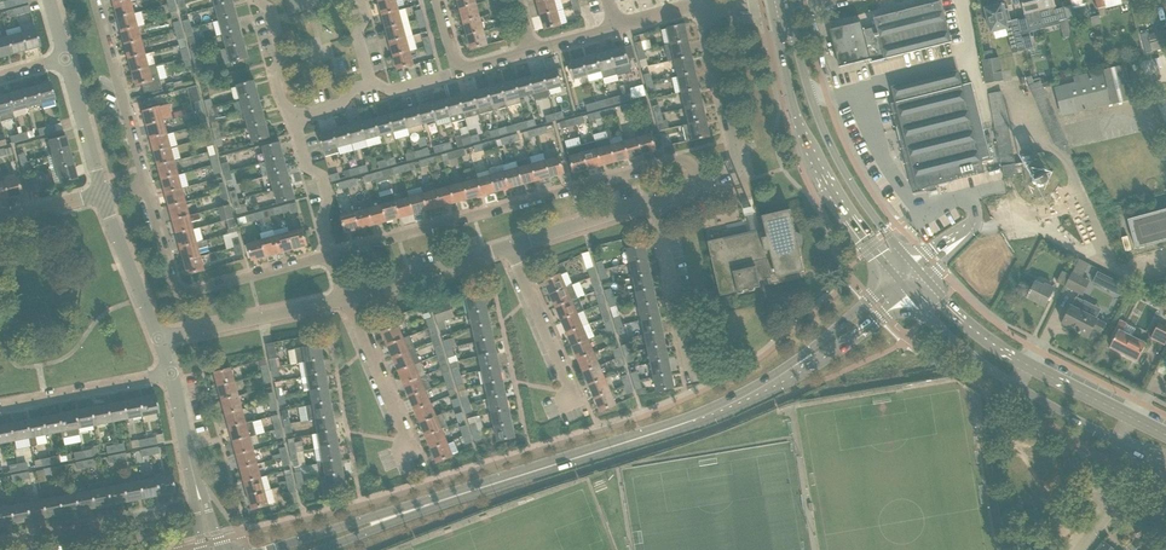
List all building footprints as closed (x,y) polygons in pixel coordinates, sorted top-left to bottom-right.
[(14,7),(12,0),(9,0),(0,2),(0,11),(14,7)] [(134,13),(130,0),(129,0),(114,4),(118,18),(134,13)] [(186,9),(184,0),(182,0),(177,2),(179,11),(186,9)] [(288,2),(291,12),(320,3),(320,2),(324,0),(293,0),(288,2)] [(398,10),(396,0),(382,0),(379,1),(382,15),(398,10)] [(476,4),(475,0),(457,0),(460,8),(476,4)] [(500,6),(498,0),(491,0),(486,1),(490,15),(501,12),(500,6)] [(557,11),(554,0),(544,0),(537,2),(541,16),(557,11)] [(1042,18),(1037,0),(1021,0),(1024,15),(1029,14),(1031,21),(1042,18)] [(1042,18),(1057,15),(1059,21),(1067,18),(1064,7),(1056,9),(1054,0),(1037,0),(1042,18)] [(1088,2),(1087,0),(1070,0),(1071,5),(1064,7),(1067,18),(1067,19),(1069,26),(1077,24),(1073,8),(1083,6),(1085,3),(1088,2)] [(1097,6),(1100,18),(1107,16),(1106,9),(1104,2),(1110,0),(1096,0),(1097,6)] [(219,20),(237,15),(233,1),(215,6),(219,20)] [(171,18),(178,17),(174,2),(167,4),(170,13),(171,18)] [(868,30),(863,31),(865,40),(870,59),(871,62),(951,42),(950,39),(941,2),(873,18),(876,27),(877,33),(869,35),(868,30)] [(463,22),(480,18),(476,4),(460,8),(463,22)] [(1004,4),(1001,5),(1001,4),(985,8),(988,24),(989,24),(991,32),(1011,27),(1018,53),(1026,50),(1021,34),(1017,19),(1011,21),(1007,9),(1005,9),(1004,4)] [(16,16),(30,12),(28,5),(14,9),(16,16)] [(575,15),(581,13),(579,5),(573,7),(575,15)] [(6,18),(16,16),(14,9),(5,11),(6,18)] [(421,9),(415,11),(416,12),(418,20),(424,18),(421,9)] [(386,28),(402,24),(398,10),(382,15),(386,28)] [(545,29),(561,25),(557,11),(541,16),(545,29)] [(122,31),(145,25),(142,12),(134,14),(134,13),(118,18),(122,31)] [(222,34),(240,29),(237,15),(219,20),(222,34)] [(499,27),(505,25),(503,17),(497,18),(499,27)] [(1025,17),(1017,19),(1021,34),(1026,50),(1034,48),(1030,32),(1026,17),(1025,17)] [(420,28),(426,26),(424,18),(418,20),(420,28)] [(467,36),(483,31),(480,18),(463,22),(467,36)] [(185,30),(191,28),(189,19),(182,21),(185,30)] [(175,32),(181,30),(179,21),(172,23),(175,32)] [(865,40),(863,31),(861,22),(830,30),(835,48),(865,40)] [(390,42),(406,38),(402,24),(386,28),(390,42)] [(671,44),(688,40),(685,24),(667,27),(671,44)] [(137,27),(146,25),(145,25),(122,31),(126,45),(141,41),(137,27)] [(501,35),(507,33),(505,25),(499,27),(501,35)] [(189,44),(195,42),(191,28),(185,30),(189,44)] [(26,50),(40,46),(35,29),(21,33),(26,50)] [(226,48),(244,44),(240,29),(222,34),(226,48)] [(181,30),(175,32),(177,41),(178,41),(184,39),(181,30)] [(471,49),(487,45),(483,31),(467,36),(471,49)] [(1165,48),(1165,31),(1149,35),(1153,51),(1165,48)] [(11,54),(26,50),(21,33),(7,37),(11,54)] [(11,54),(7,37),(0,38),(0,57),(11,54)] [(425,47),(431,45),(429,37),(423,38),(425,47)] [(394,56),(410,51),(406,38),(390,42),(394,56)] [(668,61),(692,56),(688,40),(671,44),(664,46),(668,61)] [(839,66),(868,59),(870,59),(865,40),(835,48),(839,66)] [(129,59),(145,54),(141,41),(126,45),(129,59)] [(192,58),(199,56),(195,42),(189,44),(190,49),(192,58)] [(637,52),(643,50),(641,42),(635,43),(637,52)] [(230,62),(248,58),(244,44),(226,48),(230,62)] [(427,55),(433,53),(431,45),(425,47),(427,55)] [(630,64),(628,58),(625,46),(611,50),(615,68),(621,67),(630,64)] [(181,50),(180,50),(182,59),(189,57),(187,48),(181,50)] [(615,68),(611,50),(596,54),(603,79),(617,75),(616,74),(615,68)] [(648,66),(644,53),(643,50),(637,52),(642,68),(648,66)] [(397,69),(414,65),(410,51),(394,56),(397,69)] [(998,57),(993,58),(992,53),(983,55),(983,60),(982,60),(986,83),(1002,80),(998,57)] [(156,66),(149,68),(145,54),(129,59),(133,72),(156,66)] [(603,79),(596,54),(582,58),(587,76),(601,73),(603,79)] [(195,67),(201,65),(199,56),(192,58),(195,67)] [(677,76),(696,72),(692,56),(668,61),(668,62),(673,61),(677,76)] [(185,68),(191,66),(189,57),(182,59),(185,68)] [(573,80),(587,76),(582,58),(568,62),(573,80)] [(1128,78),(1125,79),(1122,65),(1073,77),(1074,82),(1054,87),(1061,116),(1111,104),(1111,106),(1131,101),(1127,88),(1130,87),(1128,78)] [(145,93),(162,88),(156,66),(133,72),(137,86),(142,84),(145,93)] [(562,87),(561,80),(557,69),(543,72),(548,91),(562,87)] [(534,95),(548,91),(543,72),(529,76),(534,95)] [(681,92),(699,88),(696,72),(677,76),(681,92)] [(645,84),(653,82),(650,73),(643,75),(645,84)] [(520,98),(534,95),(529,76),(515,80),(520,98)] [(1040,81),(1034,83),(1031,76),(1025,77),(1028,86),(1027,86),(1030,93),(1043,87),(1040,81)] [(520,99),(520,98),(515,80),(501,84),(508,107),(521,104),(520,99)] [(239,100),(258,95),(254,81),(235,86),(239,100)] [(55,101),(54,99),(50,82),(36,86),(42,109),(55,106),(53,101),(55,101)] [(648,93),(655,91),(653,82),(645,84),(648,93)] [(984,172),(982,162),(991,160),(972,82),(962,85),(962,86),(890,104),(896,127),(896,129),(897,129),(899,138),(899,140),(900,140),(913,194),(938,187),(937,184),(984,172)] [(494,111),(508,107),(501,84),(487,88),(494,111)] [(42,109),(36,86),(22,90),(27,108),(41,104),(42,109)] [(1033,100),(1046,94),(1043,87),(1030,93),(1033,100)] [(479,115),(494,111),(487,88),(473,92),(479,115)] [(684,109),(703,104),(699,88),(681,92),(684,109)] [(633,99),(646,96),(644,89),(622,95),(624,103),(633,100),(633,99)] [(22,90),(8,94),(13,112),(12,112),(13,117),(28,113),(27,108),(22,90)] [(990,101),(1002,98),(1001,91),(988,93),(990,101)] [(465,119),(479,115),(473,92),(459,95),(465,119)] [(13,112),(8,94),(0,96),(0,121),(0,122),(13,118),(12,112),(13,112)] [(1036,107),(1049,101),(1046,94),(1033,100),(1036,107)] [(243,114),(262,109),(258,95),(239,100),(243,114)] [(459,95),(445,99),(450,118),(451,122),(452,123),(466,119),(465,119),(459,95)] [(611,106),(624,103),(622,95),(609,99),(611,106)] [(213,107),(212,101),(211,98),(204,100),(206,109),(213,107)] [(991,108),(1004,106),(1002,98),(990,101),(991,108)] [(203,110),(202,106),(200,99),(193,101),(195,108),(189,110),(190,114),(196,112),(203,110)] [(436,122),(450,118),(445,99),(431,103),(436,122)] [(596,110),(611,106),(609,99),(594,103),(596,110)] [(630,111),(639,108),(637,101),(628,104),(630,111)] [(1039,113),(1052,107),(1049,101),(1036,107),(1039,113)] [(422,125),(436,122),(431,103),(417,107),(422,125)] [(587,113),(596,110),(594,103),(585,105),(587,113)] [(621,113),(630,111),(628,104),(619,106),(621,113)] [(683,126),(707,121),(703,104),(684,109),(688,124),(683,125),(683,126)] [(654,116),(661,114),(659,105),(652,107),(654,116)] [(147,124),(163,120),(160,106),(143,111),(147,124)] [(992,115),(1005,113),(1004,106),(991,108),(992,115)] [(210,123),(217,121),(213,107),(206,109),(210,123)] [(408,129),(422,125),(417,107),(403,111),(408,129)] [(1042,120),(1055,114),(1052,107),(1039,113),(1042,120)] [(247,128),(266,123),(262,109),(243,114),(247,128)] [(603,118),(611,116),(609,109),(601,111),(603,118)] [(200,125),(207,123),(203,110),(196,112),(200,125)] [(394,133),(408,129),(403,111),(389,115),(394,133)] [(589,122),(603,118),(601,111),(587,115),(589,122)] [(557,121),(564,119),(562,112),(555,114),(557,121)] [(994,123),(1007,120),(1005,113),(992,115),(994,123)] [(546,124),(557,121),(555,114),(545,117),(546,124)] [(666,120),(664,121),(661,114),(654,116),(659,132),(668,129),(669,129),(666,120)] [(1045,127),(1058,121),(1055,114),(1042,120),(1045,127)] [(380,137),(394,133),(389,115),(375,118),(380,137)] [(576,125),(584,123),(582,116),(574,119),(576,125)] [(27,132),(22,133),(17,117),(14,118),(19,134),(18,135),(20,141),(29,139),(29,138),(34,137),(32,131),(27,132)] [(366,141),(380,137),(375,118),(361,122),(366,141)] [(528,128),(537,126),(535,119),(527,121),(528,128)] [(558,130),(576,125),(574,119),(557,124),(558,130)] [(151,138),(167,133),(163,120),(147,124),(151,138)] [(995,130),(1008,128),(1007,120),(994,123),(995,130)] [(214,137),(221,135),(217,121),(210,123),(212,129),(214,137)] [(514,132),(528,128),(527,121),(512,125),(514,132)] [(686,142),(710,137),(707,121),(683,126),(686,142)] [(1048,133),(1061,128),(1058,121),(1045,127),(1048,133)] [(352,145),(366,141),(361,122),(347,126),(352,145)] [(204,138),(210,136),(207,123),(200,125),(195,127),(196,132),(202,130),(204,138)] [(251,142),(270,137),(266,123),(247,128),(251,142)] [(62,130),(60,124),(47,127),(49,134),(62,130)] [(500,136),(514,132),(512,125),(498,129),(500,136)] [(338,149),(352,145),(347,126),(333,130),(339,152),(338,149)] [(39,136),(49,134),(47,127),(38,130),(39,136)] [(463,135),(455,137),(458,148),(463,147),(472,144),(470,137),(468,127),(461,129),(463,135)] [(539,135),(547,133),(545,127),(537,129),(539,135)] [(996,137),(1009,135),(1008,128),(995,130),(996,137)] [(1051,140),(1064,134),(1061,128),(1048,133),(1051,140)] [(491,139),(500,136),(498,129),(489,132),(491,139)] [(529,138),(539,135),(537,129),(528,131),(529,138)] [(324,156),(339,152),(333,130),(318,134),(324,156)] [(155,152),(171,147),(167,133),(151,138),(155,152)] [(512,143),(525,140),(523,133),(510,136),(512,143)] [(656,135),(652,136),(652,133),(638,137),(642,154),(656,150),(655,146),(659,145),(656,135)] [(1054,147),(1067,141),(1064,134),(1051,140),(1054,147)] [(11,144),(20,141),(18,135),(9,137),(11,144)] [(218,153),(225,151),(221,135),(214,137),(218,153)] [(472,144),(480,142),(478,135),(470,137),(472,144)] [(998,145),(1011,142),(1009,135),(996,137),(998,145)] [(52,154),(69,150),(65,136),(48,140),(52,154)] [(206,148),(213,146),(210,136),(204,138),(206,148)] [(510,136),(501,139),(503,146),(512,143),(510,136)] [(668,136),(661,138),(663,144),(664,148),(667,147),(670,146),(670,145),(668,136)] [(629,158),(642,154),(638,137),(624,141),(629,158)] [(601,165),(615,161),(609,138),(595,142),(601,165)] [(624,141),(611,145),(609,138),(615,161),(629,158),(624,141)] [(484,150),(498,147),(496,140),(483,144),(484,150)] [(1068,156),(1073,154),(1067,141),(1054,147),(1055,147),(1068,156)] [(266,161),(284,156),(280,142),(262,147),(266,161)] [(444,152),(452,150),(450,142),(442,144),(444,152)] [(588,169),(601,165),(595,142),(581,146),(588,169)] [(999,152),(1012,149),(1011,142),(998,145),(999,152)] [(435,154),(444,152),(442,144),(433,147),(435,154)] [(475,153),(484,150),(483,144),(473,146),(475,153)] [(574,173),(588,169),(581,146),(567,150),(574,173)] [(13,154),(11,147),(0,150),(0,158),(13,154)] [(158,165),(175,161),(171,147),(155,152),(158,165)] [(457,158),(465,156),(463,149),(455,151),(457,158)] [(1000,159),(1013,157),(1012,149),(999,152),(1000,159)] [(56,169),(73,164),(69,150),(52,154),(56,169)] [(416,159),(424,157),(422,150),(414,152),(416,159)] [(449,160),(457,158),(455,151),(441,155),(443,162),(445,167),(450,165),(449,160)] [(407,162),(416,159),(414,152),(405,155),(407,162)] [(1015,163),(1002,166),(1004,176),(1007,176),(1007,177),(1008,177),(1011,182),(1014,186),(1015,188),(1016,190),(1017,192),(1018,194),(1020,196),(1021,198),(1023,200),(1025,201),(1027,203),(1029,204),(1032,205),(1034,205),(1036,206),(1039,206),(1041,206),(1044,206),(1046,206),(1048,205),(1055,202),(1055,203),(1058,201),(1058,200),(1059,200),(1059,199),(1059,198),(1054,191),(1058,186),(1059,186),(1062,187),(1065,187),(1066,187),(1066,186),(1067,186),(1067,184),(1067,181),(1067,179),(1067,176),(1067,174),(1066,171),(1065,169),(1064,166),(1063,164),(1061,162),(1060,160),(1058,159),(1056,157),(1054,155),(1052,154),(1049,153),(1047,152),(1044,152),(1039,153),(1030,155),(1030,157),(1031,160),(1024,162),(1015,163)] [(20,163),(26,161),(24,154),(18,155),(20,163)] [(216,155),(209,157),(211,166),(218,164),(216,155)] [(430,165),(443,162),(441,155),(428,158),(430,165)] [(269,175),(287,170),(284,156),(266,161),(269,175)] [(564,173),(561,161),(559,156),(546,160),(550,177),(564,173)] [(1014,157),(1000,159),(1002,166),(1015,163),(1014,157)] [(388,167),(396,164),(394,158),(386,160),(388,167)] [(420,168),(430,165),(428,158),(419,161),(420,168)] [(532,163),(531,164),(530,158),(517,161),(523,184),(537,180),(532,163)] [(379,169),(388,167),(386,160),(377,163),(379,169)] [(537,180),(550,177),(546,160),(532,163),(537,180)] [(22,172),(29,170),(26,161),(20,163),(22,172)] [(162,179),(178,174),(175,161),(158,165),(162,179)] [(509,188),(523,184),(517,161),(516,161),(518,167),(505,171),(509,188)] [(223,172),(230,170),(228,162),(221,164),(223,172)] [(406,173),(416,170),(413,162),(401,166),(402,173),(404,178),(407,177),(406,173)] [(59,183),(77,178),(73,164),(56,169),(59,183)] [(220,173),(221,172),(218,164),(211,166),(215,179),(221,178),(220,173)] [(360,175),(368,172),(366,165),(358,168),(360,175)] [(505,171),(504,171),(502,165),(489,168),(496,191),(509,188),(505,171)] [(401,166),(392,168),(394,175),(402,173),(401,166)] [(351,177),(360,175),(358,168),(349,170),(351,177)] [(482,195),(496,191),(489,168),(489,169),(491,175),(478,179),(482,195)] [(226,182),(233,180),(230,170),(223,172),(226,182)] [(273,190),(291,185),(287,170),(269,175),(273,190)] [(375,181),(389,177),(387,170),(373,174),(375,181)] [(338,173),(330,175),(331,181),(332,181),(340,179),(338,173)] [(166,193),(182,188),(178,174),(162,179),(166,193)] [(367,183),(375,181),(373,174),(365,176),(367,183)] [(39,189),(36,177),(35,175),(24,178),(28,191),(39,189)] [(21,194),(18,182),(17,177),(3,181),(7,197),(21,194)] [(348,188),(356,185),(354,179),(346,181),(348,188)] [(468,199),(482,195),(478,179),(464,183),(468,199)] [(339,190),(348,188),(346,181),(337,184),(339,190)] [(219,193),(226,191),(223,182),(216,184),(219,193)] [(455,203),(468,199),(464,183),(450,186),(455,203)] [(277,204),(295,199),(291,185),(273,190),(277,204)] [(441,206),(455,203),(450,186),(437,190),(441,206)] [(169,206),(186,202),(182,188),(166,193),(169,206)] [(231,200),(238,198),(236,190),(229,192),(231,200)] [(427,210),(441,206),(437,190),(423,194),(427,210)] [(221,202),(228,200),(226,191),(219,193),(221,202)] [(396,201),(395,201),(393,193),(380,197),(386,221),(400,217),(396,201)] [(414,214),(427,210),(423,194),(409,197),(414,214)] [(373,225),(386,221),(380,197),(379,197),(381,205),(368,208),(373,225)] [(400,217),(414,214),(409,197),(396,201),(400,217)] [(241,208),(240,205),(238,198),(231,200),(234,210),(241,208)] [(173,220),(190,215),(186,202),(169,206),(173,220)] [(292,214),(298,212),(295,203),(282,207),(284,213),(291,211),(292,214)] [(222,223),(226,222),(234,219),(230,205),(218,208),(222,223)] [(285,218),(284,213),(282,207),(268,210),(270,217),(279,215),(280,219),(285,218)] [(359,228),(373,225),(368,208),(355,212),(359,228)] [(1165,239),(1165,208),(1127,219),(1136,248),(1165,239)] [(797,233),(795,233),(790,209),(762,216),(765,230),(757,232),(756,230),(755,225),(749,226),(751,233),(748,233),(724,239),(723,238),(707,241),(720,295),(760,286),(759,281),(767,279),(769,284),(803,277),(802,272),(804,271),(799,248),(800,247),(801,245),(802,244),(802,243),(802,241),(802,240),(802,238),(801,237),(800,236),(799,235),(798,234),(797,233)] [(256,221),(270,217),(268,210),(254,214),(256,221)] [(345,232),(359,228),(355,212),(341,216),(345,232)] [(191,222),(200,220),(199,214),(190,216),(190,215),(173,220),(177,233),(193,229),(191,222)] [(239,225),(256,221),(254,214),(237,219),(239,225)] [(228,234),(238,232),(234,219),(226,222),(228,229),(226,230),(228,234)] [(181,247),(203,241),(200,228),(193,229),(177,233),(181,247)] [(307,245),(303,229),(289,233),(293,249),(307,245)] [(280,252),(293,249),(289,233),(275,236),(280,252)] [(239,236),(231,238),(232,242),(234,247),(242,245),(239,236)] [(266,256),(280,252),(275,236),(261,240),(266,256)] [(1125,251),(1131,249),(1127,236),(1121,237),(1125,251)] [(199,249),(208,247),(206,240),(203,241),(181,247),(184,261),(201,256),(199,249)] [(252,260),(266,256),(261,240),(248,244),(252,260)] [(236,256),(244,254),(242,245),(234,247),(236,256)] [(630,263),(648,259),(645,245),(627,249),(630,263)] [(586,264),(591,262),(588,252),(583,254),(586,264)] [(204,270),(201,258),(201,256),(184,261),(188,274),(204,270)] [(633,277),(651,273),(648,259),(630,263),(633,277)] [(597,270),(604,268),(602,261),(595,263),(597,270)] [(594,267),(593,267),(591,262),(586,264),(590,277),(597,275),(594,267)] [(601,280),(607,278),(604,268),(597,270),(601,280)] [(1064,287),(1070,276),(1062,272),(1056,283),(1064,287)] [(1070,276),(1064,287),(1079,295),(1087,280),(1082,278),(1082,277),(1073,273),(1072,273),(1072,272),(1070,276)] [(1099,272),(1093,282),(1109,290),(1114,280),(1099,272)] [(636,291),(654,288),(651,273),(633,277),(636,291)] [(550,294),(566,287),(560,274),(545,281),(550,294)] [(599,284),(600,284),(597,275),(590,277),(593,286),(595,290),(600,288),(599,284)] [(1044,283),(1043,285),(1035,281),(1027,297),(1044,306),(1054,288),(1044,283)] [(556,307),(578,298),(572,285),(566,288),(566,287),(550,294),(556,307)] [(602,294),(600,288),(595,290),(596,295),(595,296),(598,304),(605,302),(602,294)] [(606,298),(613,296),(611,288),(604,290),(606,298)] [(639,306),(657,302),(654,288),(636,291),(639,306)] [(470,313),(487,309),(484,295),(467,299),(470,313)] [(612,312),(618,310),(613,296),(606,298),(609,308),(610,307),(612,312)] [(1080,309),(1084,301),(1076,297),(1072,305),(1071,305),(1062,323),(1078,331),(1077,333),(1079,334),(1079,333),(1087,337),(1092,329),(1100,333),(1106,322),(1080,309)] [(571,300),(556,307),(561,320),(577,313),(571,300)] [(454,317),(453,314),(449,302),(433,308),(437,322),(444,320),(454,317)] [(602,318),(609,316),(605,302),(598,304),(602,318)] [(642,320),(659,316),(657,302),(639,306),(642,320)] [(473,327),(490,323),(487,309),(470,313),(473,327)] [(616,312),(618,311),(618,310),(612,312),(614,317),(613,318),(615,326),(622,324),(620,316),(617,316),(616,312)] [(567,333),(582,326),(577,313),(561,320),(567,333)] [(607,331),(614,329),(609,316),(602,318),(607,331)] [(645,334),(662,331),(659,316),(642,320),(645,334)] [(428,328),(435,326),(432,318),(426,320),(428,328)] [(440,330),(446,328),(444,320),(437,322),(440,330)] [(1109,347),(1119,352),(1137,361),(1146,343),(1123,332),(1127,323),(1119,320),(1111,337),(1114,338),(1109,347)] [(476,341),(493,338),(490,323),(473,327),(476,341)] [(1165,345),(1165,342),(1165,326),(1158,323),(1151,338),(1165,345)] [(387,345),(408,336),(403,324),(398,326),(397,325),(382,332),(387,345)] [(618,335),(625,333),(622,324),(615,326),(618,335)] [(435,326),(428,328),(431,336),(437,334),(435,326)] [(572,346),(588,339),(582,326),(567,333),(572,346)] [(609,340),(616,338),(614,329),(607,331),(609,340)] [(648,348),(665,345),(662,331),(645,334),(648,348)] [(393,358),(415,349),(409,336),(408,336),(387,345),(393,358)] [(479,356),(496,352),(493,338),(476,341),(479,356)] [(449,339),(442,341),(445,350),(452,348),(449,339)] [(578,359),(594,352),(588,339),(572,346),(578,359)] [(273,342),(266,344),(268,354),(269,356),(269,360),(271,367),(278,366),(276,358),(278,358),(275,342),(273,342)] [(624,354),(631,352),(628,343),(621,346),(624,354)] [(297,363),(323,358),(321,344),(294,349),(295,349),(297,362),(296,363),(297,363)] [(440,344),(434,346),(437,355),(443,353),(440,344)] [(651,363),(668,359),(665,345),(648,348),(651,363)] [(449,363),(456,361),(452,348),(445,350),(449,363)] [(615,358),(622,356),(619,348),(613,350),(615,358)] [(398,371),(420,362),(415,349),(393,358),(398,371)] [(482,370),(500,366),(496,352),(479,356),(482,370)] [(584,372),(599,365),(594,352),(578,359),(584,372)] [(627,363),(634,360),(631,352),(624,354),(627,363)] [(443,353),(437,355),(439,363),(446,361),(443,353)] [(618,367),(625,365),(622,356),(615,358),(618,367)] [(309,376),(326,373),(323,358),(297,363),(307,361),(309,376)] [(654,377),(671,373),(668,359),(651,363),(654,377)] [(454,378),(461,376),(456,361),(449,363),(454,378)] [(404,384),(426,375),(420,362),(398,371),(404,384)] [(262,374),(269,372),(267,364),(260,366),(262,374)] [(589,385),(605,378),(599,365),(584,372),(589,385)] [(273,377),(280,376),(278,366),(271,367),(273,377)] [(485,384),(503,380),(500,366),(482,370),(485,384)] [(219,386),(235,382),(231,368),(215,373),(219,386)] [(449,370),(442,372),(445,382),(452,380),(449,370)] [(633,382),(640,380),(637,371),(630,374),(633,382)] [(264,384),(271,382),(269,372),(262,374),(264,384)] [(312,390),(328,387),(326,373),(309,376),(312,390)] [(657,391),(674,388),(671,373),(654,377),(657,391)] [(464,384),(468,382),(466,374),(461,376),(454,378),(458,391),(465,389),(464,384)] [(409,397),(431,388),(426,375),(404,384),(409,397)] [(624,386),(631,384),(628,375),(621,377),(624,386)] [(595,398),(610,391),(605,378),(589,385),(595,398)] [(448,391),(455,389),(452,380),(445,382),(448,391)] [(488,398),(506,395),(503,380),(485,384),(488,398)] [(644,388),(643,389),(640,380),(633,382),(637,396),(646,393),(644,388)] [(222,400),(238,395),(235,382),(219,386),(222,400)] [(626,393),(633,391),(631,384),(624,386),(626,393)] [(277,396),(284,395),(282,386),(275,388),(277,396)] [(314,404),(331,401),(328,387),(312,390),(314,404)] [(426,391),(431,388),(409,397),(415,410),(431,403),(426,391)] [(463,405),(470,402),(465,389),(458,391),(463,405)] [(616,405),(616,404),(610,391),(595,398),(600,411),(616,405)] [(268,402),(275,400),(274,392),(266,394),(268,402)] [(142,416),(158,412),(155,395),(139,398),(142,416)] [(226,414),(242,409),(238,395),(222,400),(226,414)] [(279,405),(286,404),(284,395),(277,396),(279,405)] [(491,413),(509,409),(506,395),(488,398),(491,413)] [(126,419),(142,416),(139,398),(123,401),(126,419)] [(454,409),(461,407),(458,398),(451,400),(454,409)] [(271,412),(278,410),(275,400),(268,402),(271,412)] [(110,422),(126,419),(123,401),(106,404),(110,422)] [(314,404),(306,406),(309,420),(317,419),(334,416),(331,401),(314,404)] [(466,414),(472,411),(470,402),(463,405),(466,414)] [(442,414),(437,416),(431,403),(415,410),(421,423),(442,414)] [(93,425),(110,422),(106,404),(90,407),(93,425)] [(77,428),(93,425),(90,407),(74,411),(77,428)] [(458,422),(465,420),(461,407),(454,409),(458,422)] [(253,421),(246,423),(242,409),(226,414),(230,427),(253,421)] [(495,427),(512,423),(509,409),(491,413),(495,427)] [(78,435),(77,428),(74,411),(58,414),(62,438),(78,435)] [(62,438),(58,414),(41,417),(45,434),(61,431),(62,438)] [(426,436),(448,427),(442,414),(421,423),(426,436)] [(289,415),(288,415),(281,416),(283,425),(291,423),(289,415)] [(319,433),(336,430),(334,416),(317,419),(319,433)] [(471,432),(478,430),(482,429),(479,416),(468,419),(471,432)] [(35,436),(45,434),(41,417),(25,420),(30,446),(37,445),(35,436)] [(30,446),(25,420),(9,423),(12,441),(28,438),(30,446)] [(275,430),(281,428),(279,420),(273,421),(275,430)] [(250,436),(256,434),(253,421),(230,427),(234,441),(250,436)] [(12,441),(9,423),(0,425),(0,443),(12,441)] [(286,434),(293,432),(291,423),(283,425),(286,434)] [(498,441),(515,437),(512,423),(495,427),(498,441)] [(462,436),(469,434),(466,425),(459,427),(462,436)] [(442,430),(448,427),(426,436),(432,449),(447,443),(442,430)] [(277,439),(283,437),(281,428),(275,430),(277,439)] [(322,447),(339,444),(336,430),(319,433),(322,447)] [(479,440),(481,439),(478,430),(471,432),(474,441),(475,441),(477,447),(481,446),(479,440)] [(465,444),(472,442),(469,434),(462,436),(465,444)] [(237,455),(253,450),(250,436),(234,441),(237,455)] [(148,445),(157,444),(155,437),(150,438),(147,438),(148,445)] [(139,447),(148,445),(147,438),(138,440),(139,447)] [(115,451),(124,450),(123,443),(114,445),(115,451)] [(297,452),(296,448),(295,443),(288,444),(290,453),(297,452)] [(453,456),(448,445),(447,443),(432,449),(437,462),(453,456)] [(317,463),(341,459),(339,444),(322,447),(324,461),(317,463)] [(106,453),(115,451),(114,445),(105,447),(106,453)] [(151,455),(159,453),(157,446),(149,448),(151,455)] [(281,458),(288,457),(286,447),(279,449),(281,458)] [(141,457),(151,455),(149,448),(139,450),(141,457)] [(92,456),(91,449),(82,451),(83,458),(92,456)] [(241,468),(257,464),(253,450),(237,455),(241,468)] [(74,460),(83,458),(82,451),(78,452),(73,453),(74,460)] [(299,462),(298,456),(297,452),(290,453),(292,463),(299,462)] [(118,461),(126,460),(125,453),(117,454),(118,461)] [(109,463),(118,461),(117,454),(107,456),(109,463)] [(51,464),(61,462),(60,455),(49,457),(51,464)] [(42,466),(51,464),(49,457),(40,459),(42,466)] [(283,466),(289,464),(288,457),(281,458),(283,466)] [(86,467),(94,465),(92,459),(84,460),(86,467)] [(327,476),(344,473),(341,459),(317,463),(320,477),(327,476)] [(76,469),(86,467),(84,460),(75,462),(76,469)] [(18,470),(27,468),(26,461),(17,463),(18,470)] [(9,472),(18,470),(17,463),(8,465),(9,472)] [(245,482),(261,477),(257,464),(241,468),(245,482)] [(57,472),(62,471),(60,465),(52,467),(54,478),(58,477),(57,472)] [(54,478),(52,467),(43,469),(44,476),(53,474),(54,478)] [(21,480),(29,479),(28,472),(19,473),(21,480)] [(155,478),(153,472),(138,476),(142,498),(158,495),(155,478)] [(296,482),(303,480),(302,472),(295,474),(296,482)] [(11,482),(21,480),(19,473),(10,475),(11,482)] [(329,491),(346,487),(344,473),(327,476),(329,490),(329,491)] [(158,495),(175,492),(171,475),(155,478),(158,495)] [(287,485),(294,483),(292,475),(285,477),(287,485)] [(126,502),(142,498),(138,476),(137,476),(138,479),(122,482),(126,502)] [(248,496),(265,491),(261,477),(245,482),(248,496)] [(298,490),(305,488),(303,480),(296,482),(298,490)] [(106,486),(105,481),(89,484),(94,508),(110,505),(106,486)] [(110,505),(126,502),(122,482),(106,486),(110,505)] [(299,508),(297,498),(294,483),(287,485),(293,510),(299,508)] [(77,511),(94,508),(89,484),(90,490),(74,493),(77,511)] [(252,509),(274,503),(271,490),(265,491),(248,496),(252,509)] [(61,514),(77,511),(74,493),(58,496),(61,514)] [(45,517),(61,514),(58,496),(41,499),(45,517)] [(29,520),(45,517),(41,499),(25,503),(29,520)] [(12,524),(29,520),(25,503),(9,506),(12,524)] [(12,524),(9,506),(0,508),(0,526),(12,524)]
